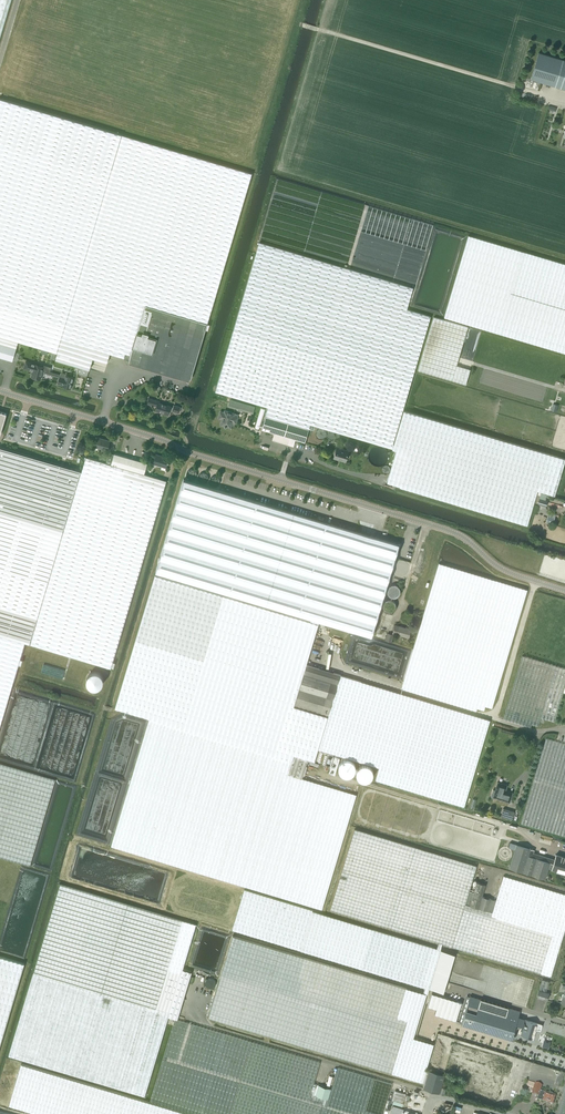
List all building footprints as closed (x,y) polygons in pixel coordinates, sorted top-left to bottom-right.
[(10,0),(0,0),(0,35),(10,0)] [(539,53),(531,79),(564,89),(564,61),(539,53)] [(18,341),(57,352),(122,134),(0,98),(0,335),(18,341)] [(122,134),(112,168),(57,352),(55,359),(79,366),(77,373),(87,376),(89,369),(92,358),(107,362),(110,353),(124,357),(125,354),(130,356),(145,305),(207,323),(252,173),(122,134)] [(468,235),(444,317),(564,353),(564,264),(468,235)] [(253,263),(215,391),(267,407),(265,415),(308,428),(313,429),(315,425),(392,448),(394,444),(392,444),(430,315),(407,308),(413,288),(259,242),(253,263)] [(207,323),(145,305),(130,356),(129,360),(130,360),(190,378),(191,378),(207,323)] [(418,370),(466,384),(470,369),(457,365),(458,361),(468,327),(434,317),(418,370)] [(12,360),(18,341),(0,335),(0,357),(12,360)] [(26,361),(24,368),(28,369),(28,368),(33,369),(31,376),(39,379),(42,372),(51,374),(52,372),(49,371),(51,367),(39,364),(39,365),(31,362),(26,361)] [(52,372),(51,374),(58,377),(56,383),(65,386),(65,387),(70,388),(73,378),(66,376),(67,374),(61,372),(60,374),(52,372)] [(168,415),(170,409),(172,410),(172,411),(178,413),(180,407),(174,405),(173,407),(171,407),(171,406),(158,402),(159,401),(148,398),(147,403),(157,406),(156,410),(160,411),(160,412),(168,415)] [(230,399),(228,406),(252,413),(255,406),(230,399)] [(235,422),(237,416),(233,415),(234,413),(224,410),(223,412),(219,411),(218,417),(222,418),(220,424),(224,425),(224,426),(225,426),(229,427),(231,421),(235,422)] [(387,482),(400,486),(399,486),(527,525),(538,490),(554,495),(564,460),(564,458),(404,410),(394,444),(392,448),(392,449),(396,450),(387,482)] [(265,415),(261,429),(274,433),(272,439),(293,446),(295,439),(304,442),(308,428),(265,415)] [(109,444),(110,440),(97,436),(93,446),(106,450),(108,444),(109,444)] [(25,642),(31,644),(82,471),(0,447),(0,634),(25,642)] [(333,457),(345,461),(348,451),(336,448),(333,457)] [(160,466),(165,467),(168,457),(155,453),(154,457),(153,459),(154,459),(153,464),(160,466)] [(113,454),(110,464),(143,474),(146,463),(113,454)] [(82,471),(31,644),(110,667),(166,480),(143,474),(110,464),(86,457),(82,471)] [(371,637),(395,555),(398,555),(399,549),(397,549),(398,545),(183,480),(156,572),(371,637)] [(538,503),(546,506),(548,500),(539,498),(538,503)] [(492,708),(527,590),(439,563),(401,689),(476,711),(477,708),(484,710),(485,706),(492,708)] [(150,719),(111,846),(261,891),(322,909),(356,794),(302,778),(307,759),(314,761),(318,749),(359,761),(379,767),(375,779),(464,806),(490,720),(340,675),(333,700),(328,716),(294,706),(304,674),(305,675),(307,665),(306,664),(308,660),(318,624),(310,621),(257,605),(155,575),(118,702),(116,708),(150,719)] [(408,637),(411,629),(395,625),(393,633),(408,637)] [(391,642),(393,635),(387,633),(385,640),(391,642)] [(24,643),(0,636),(0,725),(24,643)] [(531,724),(538,726),(541,717),(554,721),(563,692),(564,685),(564,668),(522,655),(503,719),(530,727),(531,724)] [(304,674),(294,706),(328,716),(333,700),(340,675),(316,667),(307,665),(305,675),(304,674)] [(546,738),(521,823),(564,836),(564,744),(546,738)] [(324,767),(330,768),(334,755),(328,754),(324,767)] [(30,865),(55,779),(0,763),(0,857),(30,865)] [(509,802),(512,793),(505,791),(507,784),(497,781),(494,790),(500,792),(498,798),(509,802)] [(503,808),(501,816),(512,819),(514,812),(503,808)] [(442,943),(551,976),(564,929),(564,894),(503,875),(495,900),(491,912),(465,904),(469,891),(477,866),(355,829),(330,910),(438,942),(442,943)] [(545,879),(550,862),(528,855),(530,849),(516,844),(509,867),(545,879)] [(551,869),(564,873),(564,857),(556,854),(551,869)] [(491,912),(495,900),(482,896),(485,885),(476,882),(473,893),(469,891),(465,904),(491,912)] [(168,1016),(175,1019),(177,1019),(191,971),(183,969),(196,924),(60,883),(33,976),(9,1056),(145,1096),(168,1016)] [(245,889),(232,929),(270,940),(300,950),(385,975),(425,987),(424,990),(423,993),(426,994),(428,994),(429,989),(443,993),(454,954),(448,952),(440,949),(440,948),(441,945),(441,944),(442,943),(438,942),(438,943),(438,944),(437,947),(437,948),(410,940),(323,914),(312,911),(312,910),(258,893),(245,889)] [(219,979),(208,1017),(425,1083),(428,1070),(426,1069),(433,1044),(413,1038),(426,994),(423,993),(232,936),(219,979)] [(24,962),(0,955),(0,1043),(24,962)] [(539,990),(545,992),(549,982),(542,980),(539,990)] [(549,993),(545,992),(539,990),(538,990),(536,998),(547,1001),(549,993)] [(432,993),(428,1006),(436,1008),(434,1014),(456,1021),(462,1002),(432,993)] [(461,1024),(511,1039),(513,1040),(515,1035),(513,1034),(516,1024),(522,1026),(524,1018),(518,1016),(520,1012),(470,996),(461,1024)] [(150,1101),(193,1113),(398,1113),(400,1107),(406,1087),(337,1067),(331,1088),(328,1099),(315,1096),(319,1085),(318,1085),(313,1084),(320,1062),(242,1038),(177,1019),(175,1019),(170,1036),(150,1101)] [(539,1029),(541,1025),(526,1020),(521,1035),(532,1038),(534,1031),(533,1030),(534,1028),(539,1029)] [(461,1095),(495,1105),(504,1075),(508,1077),(512,1064),(508,1063),(513,1046),(458,1029),(445,1071),(466,1078),(461,1095)] [(9,1105),(19,1108),(40,1113),(189,1113),(93,1085),(32,1067),(21,1064),(9,1105)] [(424,1084),(423,1089),(444,1095),(446,1088),(441,1087),(445,1075),(428,1070),(425,1083),(424,1084)] [(553,1105),(555,1096),(546,1093),(545,1094),(540,1093),(542,1087),(535,1084),(531,1095),(538,1097),(539,1096),(544,1098),(543,1102),(553,1105)] [(331,1088),(319,1085),(315,1096),(328,1099),(331,1088)]
